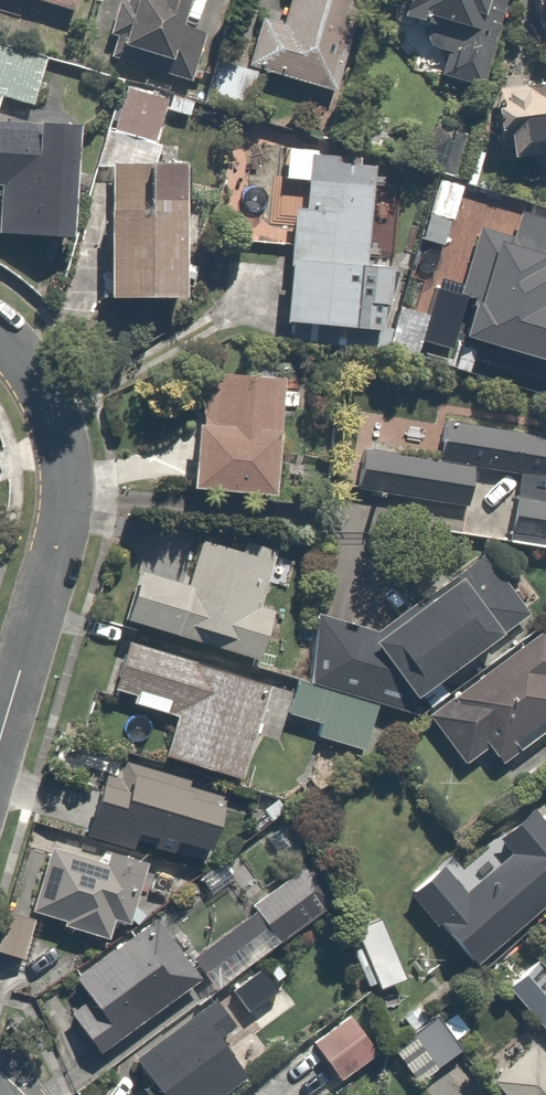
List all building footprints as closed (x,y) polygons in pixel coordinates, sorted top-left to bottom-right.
[(83,13),(87,0),(38,0),(83,13)] [(167,0),(121,0),(106,51),(202,81),(216,36),(199,30),(205,12),(167,0)] [(342,0),(300,0),(290,27),(271,20),(254,68),(343,98),(360,48),(342,42),(355,5),(342,0)] [(401,61),(490,85),(513,0),(417,0),(401,61)] [(2,42),(0,50),(0,120),(0,121),(6,100),(38,109),(53,57),(2,42)] [(262,76),(225,64),(212,103),(249,115),(262,76)] [(506,81),(506,163),(545,162),(545,81),(506,81)] [(177,97),(126,83),(114,128),(165,141),(177,97)] [(0,130),(0,192),(7,192),(6,235),(87,236),(89,128),(0,130)] [(387,154),(293,147),(290,186),(312,188),(311,207),(299,206),(290,335),(396,343),(402,271),(379,269),(387,154)] [(199,175),(118,175),(119,305),(200,304),(199,175)] [(490,366),(545,383),(545,221),(521,214),(513,240),(480,230),(459,296),(474,301),(463,340),(495,350),(490,366)] [(452,222),(430,215),(422,241),(444,247),(452,222)] [(289,385),(212,377),(201,490),(299,500),(306,426),(285,424),(289,385)] [(382,454),(376,490),(472,505),(476,476),(524,484),(515,542),(545,547),(545,435),(450,421),(443,464),(382,454)] [(277,564),(211,546),(199,591),(145,576),(131,630),(264,666),(284,593),(271,589),(277,564)] [(317,616),(311,684),(409,715),(413,703),(530,617),(485,554),(378,634),(317,616)] [(428,717),(465,766),(489,749),(501,766),(545,734),(545,639),(542,633),(428,717)] [(285,686),(133,638),(115,696),(138,703),(134,714),(175,727),(165,756),(255,784),(285,686)] [(376,709),(303,687),(296,716),(325,724),(320,743),(365,755),(376,709)] [(91,839),(208,868),(232,859),(248,794),(128,765),(124,781),(106,777),(91,839)] [(406,898),(482,976),(545,914),(545,839),(480,903),(441,863),(406,898)] [(113,868),(53,852),(37,913),(68,922),(66,930),(111,942),(115,928),(139,934),(156,872),(115,861),(113,868)] [(245,914),(221,883),(81,979),(91,994),(62,1015),(97,1066),(213,986),(222,1000),(261,972),(262,971),(249,951),(271,936),(279,948),(342,905),(310,858),(251,899),(256,906),(245,914)] [(507,992),(545,1036),(545,966),(542,961),(507,992)] [(137,1070),(157,1094),(238,1094),(259,1079),(244,1059),(297,1018),(261,972),(137,1070)] [(447,1021),(398,1056),(420,1087),(469,1052),(447,1021)] [(537,1046),(499,1081),(512,1094),(545,1094),(545,1056),(537,1046)]
